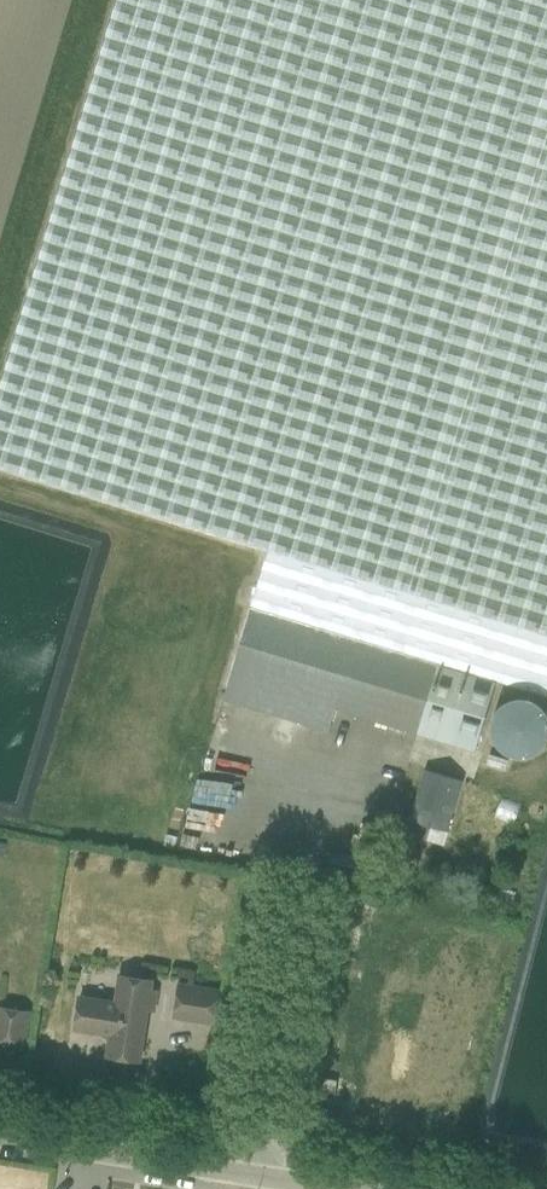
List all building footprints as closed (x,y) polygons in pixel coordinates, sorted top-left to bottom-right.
[(0,389),(0,472),(271,556),(252,613),(499,689),(546,710),(546,0),(116,0),(0,389)] [(478,757),(499,689),(252,613),(223,702),(478,757)] [(470,777),(429,765),(410,829),(451,841),(470,777)] [(484,826),(480,837),(506,846),(510,835),(484,826)] [(65,1000),(61,1031),(97,1036),(95,1057),(140,1065),(156,988),(106,981),(106,1002),(65,1000)] [(188,984),(186,1022),(226,1023),(226,1006),(204,1005),(205,985),(188,984)] [(4,1007),(3,1037),(22,1038),(24,1008),(4,1007)]
